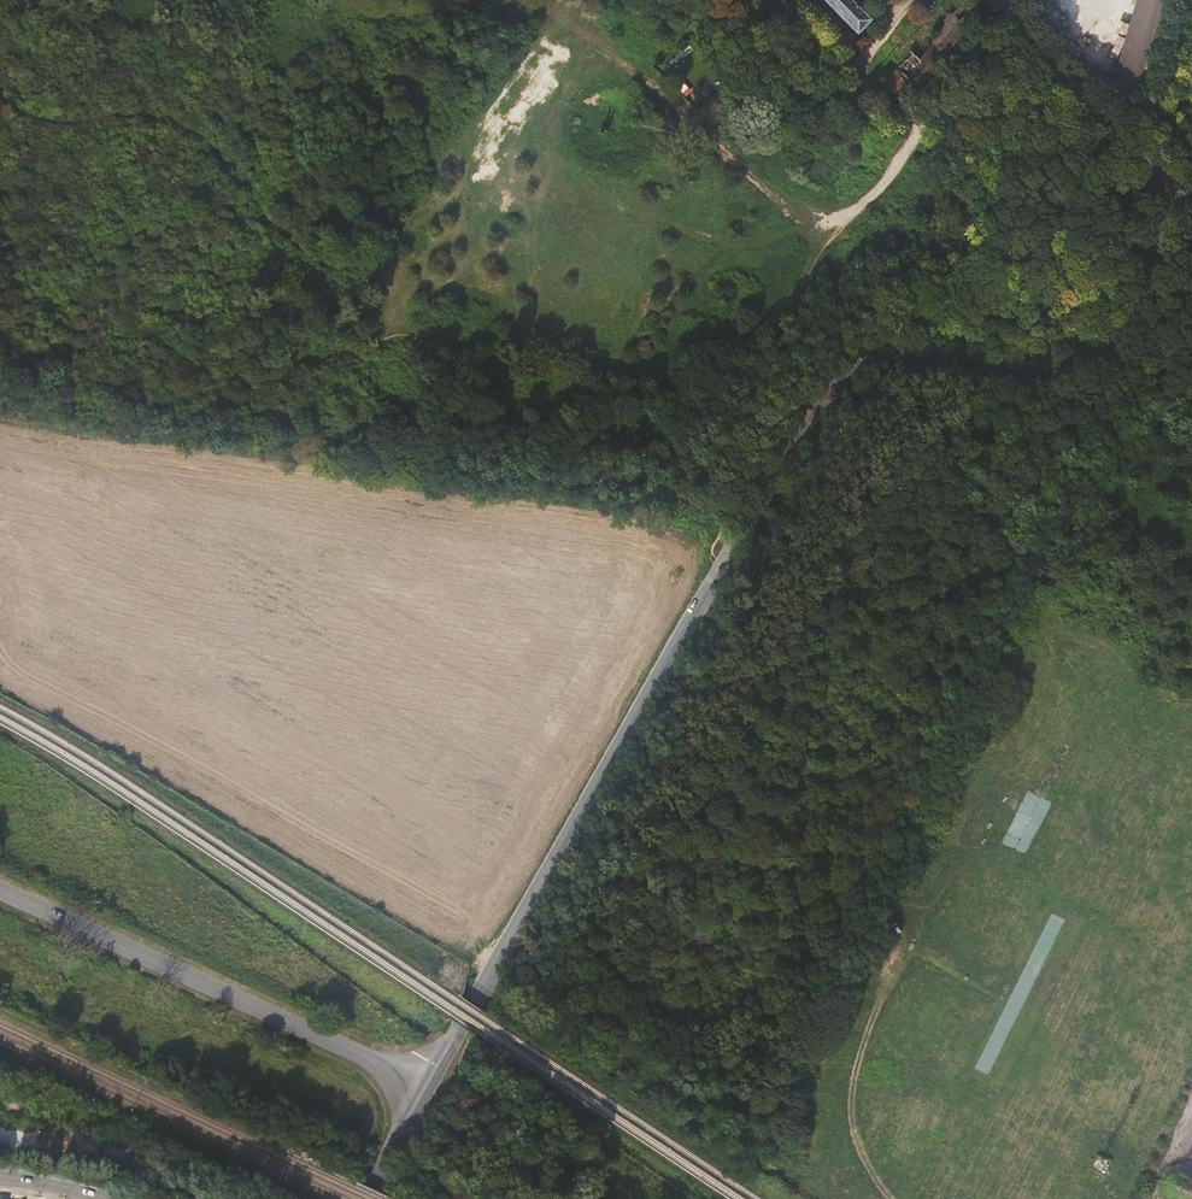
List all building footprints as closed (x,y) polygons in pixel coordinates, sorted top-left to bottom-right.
[(857,35),(871,21),(851,0),(823,0),(857,35)] [(979,8),(965,0),(920,61),(893,35),(876,51),(897,71),(909,81),(920,93),(976,16),(979,8)] [(1176,0),(1136,0),(1113,80),(1151,90),(1176,0)] [(857,42),(846,32),(837,41),(848,52),(857,42)] [(909,81),(897,71),(882,87),(894,98),(909,81)] [(867,170),(873,161),(854,144),(847,153),(867,170)] [(40,1147),(41,1129),(0,1125),(0,1144),(40,1147)]
